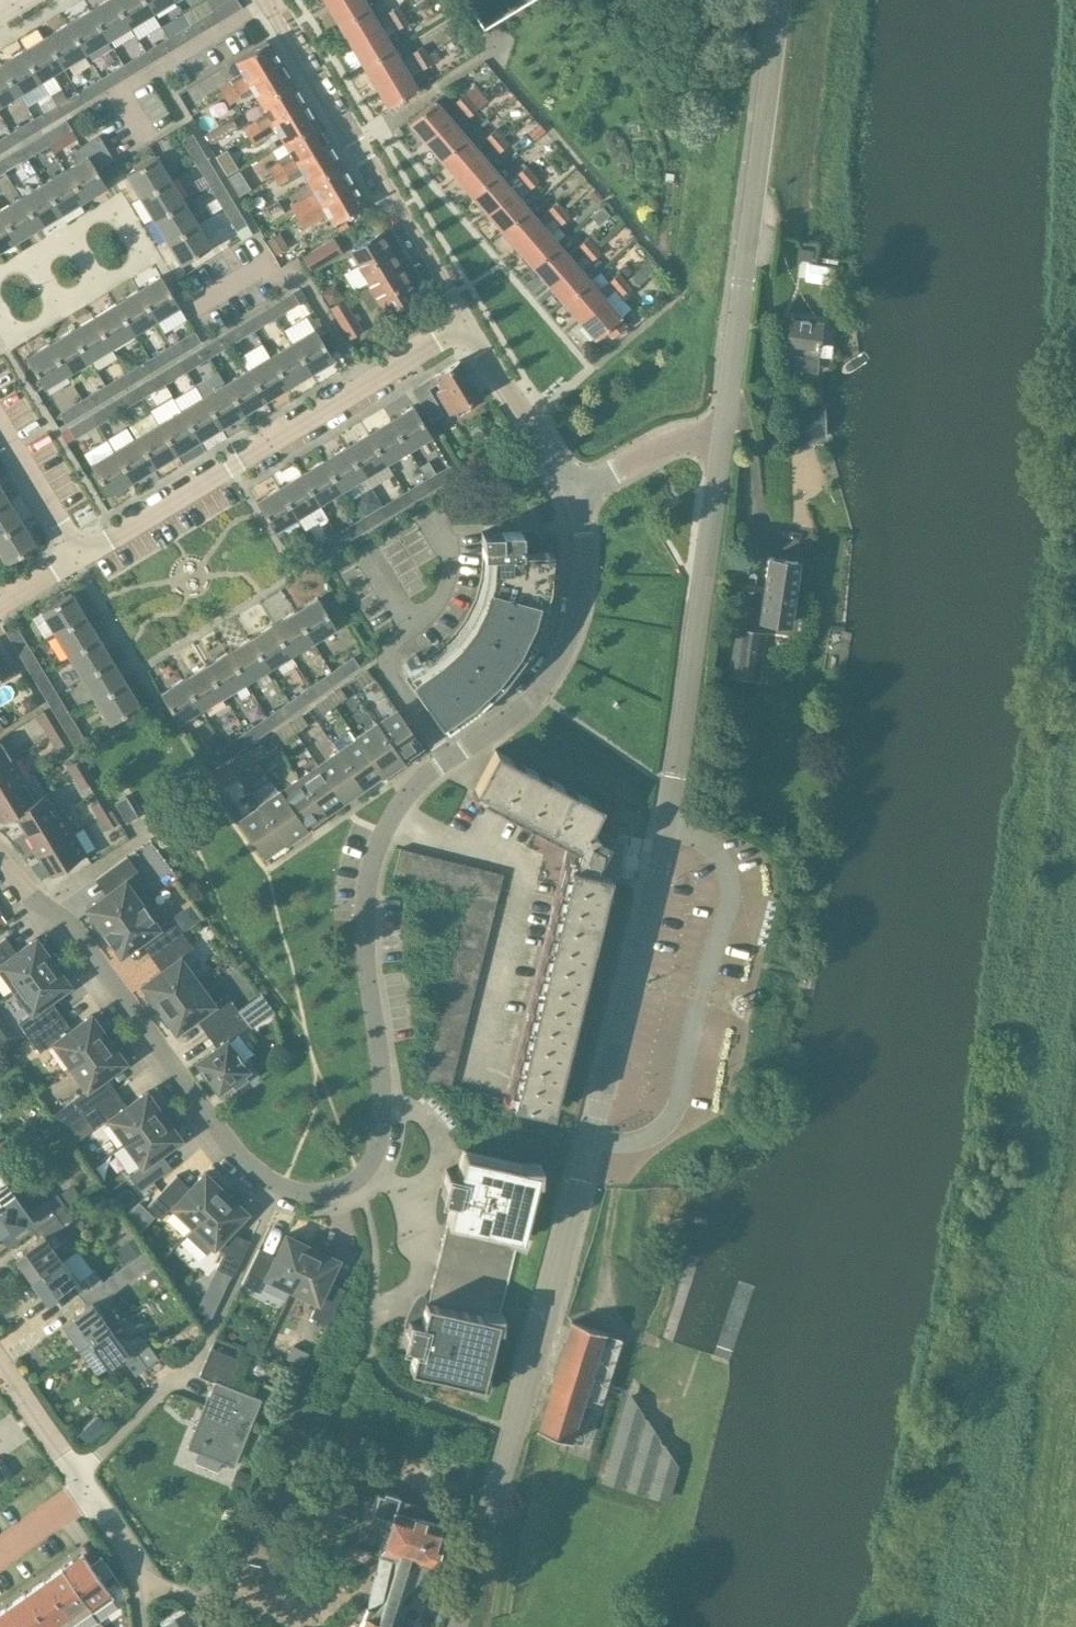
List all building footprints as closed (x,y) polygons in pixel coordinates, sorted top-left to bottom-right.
[(89,10),(107,40),(129,27),(113,0),(105,0),(89,10)] [(152,13),(144,0),(113,0),(129,27),(152,13)] [(173,0),(144,0),(152,13),(173,0)] [(218,21),(241,7),(236,0),(220,0),(209,7),(211,10),(218,21)] [(326,3),(339,23),(368,6),(365,0),(332,0),(326,3)] [(398,4),(387,11),(392,19),(403,13),(398,4)] [(368,6),(339,23),(351,44),(380,26),(392,19),(387,11),(375,18),(368,6)] [(89,10),(66,24),(85,54),(107,40),(89,10)] [(211,10),(189,24),(195,34),(218,21),(211,10)] [(403,13),(392,19),(397,28),(408,21),(403,13)] [(66,24),(44,37),(62,68),(85,54),(66,24)] [(189,24),(167,38),(173,48),(195,34),(189,24)] [(380,26),(351,44),(363,64),(393,47),(386,35),(380,26)] [(40,81),(62,68),(44,37),(22,51),(40,81)] [(167,38),(144,51),(151,62),(166,53),(173,48),(167,38)] [(224,96),(279,63),(266,42),(234,61),(242,74),(219,87),(224,96)] [(412,52),(411,53),(416,60),(427,54),(422,45),(412,52)] [(393,47),(363,64),(376,85),(405,67),(400,59),(393,47)] [(427,54),(416,60),(421,69),(432,62),(440,57),(435,49),(427,54)] [(40,81),(22,51),(0,64),(0,66),(18,95),(40,81)] [(144,51),(122,65),(128,75),(151,62),(144,51)] [(279,63),(224,96),(229,104),(252,90),(259,102),(291,83),(279,63)] [(122,65),(100,78),(106,89),(128,75),(122,65)] [(18,95),(0,66),(0,106),(18,95)] [(405,67),(376,85),(389,106),(418,88),(416,86),(411,76),(405,67)] [(100,78),(77,92),(84,102),(85,101),(106,89),(100,78)] [(244,128),(249,136),(304,103),(291,83),(259,102),(266,115),(244,128)] [(474,85),(464,93),(471,100),(481,92),(474,85)] [(77,92),(55,105),(61,116),(84,102),(77,92)] [(481,92),(471,100),(477,108),(487,99),(486,99),(481,92)] [(461,109),(471,100),(464,93),(454,102),(461,109)] [(409,121),(425,140),(450,118),(435,99),(409,121)] [(477,108),(471,100),(461,109),(467,117),(477,108)] [(304,103),(249,136),(254,144),(276,131),(283,143),(316,124),(304,103)] [(55,105),(32,119),(39,129),(61,116),(55,105)] [(440,158),(466,136),(450,118),(425,140),(440,158)] [(32,119),(10,132),(16,143),(39,129),(32,119)] [(211,143),(238,129),(233,120),(206,134),(211,143)] [(65,121),(42,135),(48,145),(71,131),(65,121)] [(316,124),(283,143),(291,155),(268,169),(273,177),(328,144),(316,124)] [(535,139),(545,131),(539,124),(529,132),(535,139)] [(491,144),(501,136),(495,128),(485,137),(491,144)] [(0,138),(0,153),(16,143),(10,132),(0,138)] [(181,139),(196,163),(205,158),(191,133),(181,139)] [(42,135),(20,149),(26,158),(48,145),(42,135)] [(63,170),(82,201),(105,187),(95,171),(112,160),(98,136),(80,147),(69,153),(75,163),(63,170)] [(456,176),(481,153),(466,136),(440,158),(456,176)] [(508,143),(501,136),(491,144),(498,152),(508,143)] [(308,184),(340,164),(328,144),(273,177),(278,185),(300,171),(308,184)] [(26,158),(20,149),(0,161),(0,166),(3,172),(26,158)] [(471,194),(497,171),(481,153),(456,176),(471,194)] [(124,175),(138,198),(169,179),(156,157),(124,175)] [(209,185),(219,180),(205,158),(196,163),(209,185)] [(293,209),(297,217),(352,184),(340,164),(308,184),(315,196),(293,209)] [(516,173),(522,181),(532,172),(526,164),(516,173)] [(63,170),(41,184),(60,215),(82,201),(63,170)] [(238,195),(250,189),(240,171),(228,178),(238,195)] [(497,171),(471,194),(486,211),(512,189),(506,182),(497,171)] [(532,172),(522,181),(529,188),(539,179),(532,172)] [(152,220),(183,201),(169,179),(138,198),(152,220)] [(223,208),(232,202),(219,180),(209,185),(223,208)] [(41,184),(19,197),(38,228),(60,215),(41,184)] [(365,205),(352,184),(297,217),(302,225),(325,212),(333,225),(365,205)] [(512,189),(486,211),(502,229),(528,207),(519,197),(512,189)] [(593,190),(588,194),(595,202),(600,198),(593,190)] [(0,209),(0,217),(15,242),(38,228),(19,197),(0,209)] [(557,200),(547,209),(553,216),(563,208),(557,200)] [(183,201),(152,220),(165,243),(196,224),(183,201)] [(232,202),(223,208),(236,230),(245,224),(232,202)] [(528,207),(502,229),(517,247),(543,225),(537,218),(528,207)] [(563,208),(553,216),(560,224),(570,215),(563,208)] [(15,242),(0,217),(0,251),(15,242)] [(196,224),(165,243),(179,265),(210,246),(196,224)] [(543,225),(517,247),(533,265),(559,243),(550,233),(543,225)] [(266,238),(275,251),(287,244),(278,230),(266,238)] [(350,252),(369,283),(398,265),(398,264),(379,234),(350,252)] [(574,261),(584,252),(594,244),(588,236),(568,254),(559,243),(533,265),(548,283),(574,261)] [(305,255),(314,268),(343,250),(334,237),(305,255)] [(601,251),(594,244),(584,252),(591,260),(601,251)] [(800,249),(798,259),(811,261),(813,251),(800,249)] [(564,301),(589,279),(574,261),(548,283),(564,301)] [(369,283),(367,284),(385,314),(418,294),(399,264),(398,264),(398,265),(369,283)] [(626,266),(619,272),(624,279),(631,272),(626,266)] [(639,286),(649,277),(641,268),(631,277),(639,286)] [(619,272),(609,281),(615,288),(625,279),(624,279),(619,272)] [(159,276),(136,290),(155,321),(178,307),(159,276)] [(589,279),(564,301),(579,319),(605,297),(599,290),(589,279)] [(632,287),(625,279),(615,288),(622,296),(632,287)] [(342,298),(335,286),(323,292),(330,304),(342,298)] [(133,334),(155,321),(136,290),(114,304),(133,334)] [(292,294),(271,307),(276,317),(298,304),(292,294)] [(605,297),(579,319),(595,337),(606,328),(612,336),(626,324),(620,316),(621,315),(605,297)] [(331,308),(348,337),(360,330),(342,301),(331,308)] [(111,348),(133,334),(114,304),(92,317),(111,348)] [(254,330),(276,317),(271,307),(248,321),(254,330)] [(88,361),(111,348),(92,317),(70,331),(88,361)] [(790,318),(786,343),(790,344),(789,354),(817,357),(821,322),(790,318)] [(309,320),(291,331),(296,340),(292,343),(311,373),(334,360),(315,329),(309,320)] [(232,344),(254,330),(248,321),(226,334),(232,344)] [(66,375),(88,361),(70,331),(47,344),(66,375)] [(193,333),(171,346),(177,356),(199,342),(193,333)] [(292,343),(270,356),(288,387),(311,373),(292,343)] [(66,375),(47,344),(25,358),(43,389),(66,375)] [(157,355),(149,360),(154,370),(177,356),(171,346),(157,355)] [(203,348),(181,362),(187,371),(209,357),(203,348)] [(266,401),(288,387),(270,356),(247,370),(266,401)] [(149,360),(126,374),(132,383),(154,370),(149,360)] [(450,414),(480,396),(458,361),(411,389),(431,421),(443,414),(428,389),(438,382),(442,389),(437,393),(450,414)] [(181,362),(159,375),(164,385),(187,371),(181,362)] [(243,414),(266,401),(247,370),(225,383),(243,414)] [(218,372),(196,386),(202,397),(221,428),(243,414),(225,383),(218,372)] [(126,374),(104,387),(110,397),(132,383),(126,374)] [(159,375),(136,389),(142,398),(164,385),(159,375)] [(104,387),(82,401),(88,411),(110,397),(104,387)] [(136,389),(114,402),(120,412),(142,398),(136,389)] [(199,441),(221,428),(202,397),(180,410),(199,441)] [(88,411),(82,401),(59,415),(65,425),(88,411)] [(114,402),(91,416),(97,426),(120,412),(114,402)] [(412,406),(390,420),(408,451),(431,437),(412,406)] [(180,410),(158,424),(176,455),(199,441),(180,410)] [(97,426),(91,416),(68,430),(74,440),(97,426)] [(390,420),(367,434),(386,464),(408,451),(390,420)] [(158,424),(135,437),(154,468),(176,455),(158,424)] [(367,434),(345,447),(364,478),(386,464),(367,434)] [(135,437),(113,451),(131,482),(154,468),(135,437)] [(345,447),(323,461),(342,492),(353,485),(364,478),(345,447)] [(131,482),(113,451),(90,465),(108,496),(131,482)] [(323,461),(301,474),(319,505),(342,492),(323,461)] [(449,466),(426,480),(433,490),(455,476),(449,466)] [(301,474),(278,488),(297,519),(319,505),(301,474)] [(426,480),(404,494),(410,504),(433,490),(426,480)] [(9,500),(0,486),(0,505),(9,500)] [(359,495),(353,499),(363,516),(382,505),(371,487),(370,488),(359,495)] [(278,488),(256,502),(274,533),(297,519),(278,488)] [(404,494),(382,507),(388,518),(410,504),(404,494)] [(22,522),(9,500),(0,505),(0,536),(22,522)] [(382,507),(360,521),(366,531),(388,518),(382,507)] [(360,521),(337,534),(344,545),(366,531),(360,521)] [(6,563),(36,545),(22,522),(0,536),(0,554),(6,563)] [(433,652),(406,671),(446,728),(476,708),(502,683),(524,654),(540,622),(549,587),(552,551),(550,551),(538,551),(537,538),(532,532),(521,532),(521,531),(482,532),(482,555),(481,577),(475,599),(464,619),(451,637),(433,652)] [(337,534),(315,548),(321,558),(344,545),(337,534)] [(321,558),(315,548),(292,562),(299,572),(321,558)] [(789,623),(797,561),(768,557),(760,620),(789,623)] [(40,612),(54,635),(84,616),(71,593),(40,612)] [(316,597),(293,611),(312,642),(335,628),(316,597)] [(293,611),(271,625),(290,655),(312,642),(293,611)] [(84,616),(54,635),(67,657),(98,639),(84,616)] [(267,669),(290,655),(271,625),(249,639),(267,669)] [(5,633),(19,656),(29,650),(15,627),(5,633)] [(759,681),(766,633),(736,628),(729,677),(759,681)] [(98,639),(67,657),(81,680),(111,661),(98,639)] [(245,683),(267,669),(249,639),(226,652),(245,683)] [(33,678),(42,672),(29,650),(19,656),(33,678)] [(2,679),(3,681),(14,674),(0,652),(0,680),(2,679)] [(222,696),(245,683),(226,652),(204,666),(222,696)] [(353,657),(331,673),(337,682),(359,667),(353,657)] [(94,702),(125,684),(111,661),(81,680),(94,702)] [(200,710),(222,696),(204,666),(181,679),(200,710)] [(368,669),(355,678),(361,687),(374,678),(368,669)] [(46,701),(56,695),(42,672),(33,678),(46,701)] [(331,673),(309,688),(316,697),(337,682),(331,673)] [(739,701),(743,680),(731,678),(728,699),(739,701)] [(200,710),(181,679),(159,693),(177,724),(200,710)] [(125,684),(94,702),(108,725),(139,706),(125,684)] [(309,688),(288,703),(294,712),(316,697),(309,688)] [(328,697),(334,705),(347,697),(341,688),(328,697)] [(29,709),(39,703),(33,694),(23,700),(29,709)] [(60,723),(69,717),(56,695),(46,701),(60,723)] [(322,714),(334,705),(328,697),(316,705),(322,714)] [(288,703),(266,718),(273,727),(294,712),(288,703)] [(48,736),(56,731),(44,710),(34,716),(40,726),(41,725),(48,736)] [(377,723),(376,724),(401,759),(402,759),(421,745),(396,710),(377,723)] [(302,715),(289,724),(296,733),(308,724),(302,715)] [(69,717),(60,723),(73,745),(82,739),(69,717)] [(266,718),(245,733),(251,742),(273,727),(266,718)] [(376,722),(355,737),(356,738),(357,737),(382,773),(381,774),(382,775),(403,760),(402,759),(401,759),(376,724),(377,723),(376,722)] [(296,733),(289,724),(277,732),(283,741),(296,733)] [(349,729),(333,741),(339,750),(337,751),(362,786),(379,775),(381,774),(382,773),(357,737),(356,738),(355,737),(349,729)] [(64,744),(56,731),(48,736),(56,749),(64,744)] [(245,733),(223,748),(230,758),(251,742),(245,733)] [(12,758),(0,738),(0,765),(12,758)] [(263,742),(251,751),(257,760),(270,751),(263,742)] [(205,758),(212,753),(206,744),(199,748),(205,758)] [(223,748),(201,764),(209,772),(230,758),(223,748)] [(494,750),(471,793),(567,843),(504,1100),(551,1111),(609,875),(616,846),(588,832),(601,806),(494,750)] [(238,760),(231,765),(237,774),(244,768),(257,760),(251,751),(238,760)] [(337,751),(318,764),(343,800),(362,786),(337,751)] [(24,778),(12,758),(0,765),(0,793),(24,778)] [(73,777),(81,772),(74,760),(66,764),(73,777)] [(318,764),(298,778),(323,814),(343,800),(318,764)] [(224,770),(211,778),(218,787),(230,778),(224,770)] [(89,784),(81,772),(73,777),(81,789),(89,784)] [(14,814),(14,813),(37,799),(37,798),(24,778),(0,793),(0,816),(3,821),(14,814)] [(280,791),(279,792),(304,827),(305,827),(323,814),(298,778),(280,791)] [(279,790),(258,805),(259,806),(259,805),(284,841),(285,843),(306,828),(305,827),(304,827),(279,792),(280,791),(279,790)] [(14,813),(14,814),(26,833),(60,812),(47,791),(37,798),(37,799),(14,813)] [(127,823),(138,817),(126,796),(115,803),(127,823)] [(99,801),(91,806),(98,817),(105,812),(99,801)] [(259,806),(240,819),(264,855),(284,841),(259,805),(259,806)] [(105,812),(113,825),(119,822),(111,809),(105,812)] [(38,853),(72,832),(60,812),(26,833),(38,853)] [(105,812),(98,817),(105,830),(113,825),(105,812)] [(85,853),(72,832),(38,853),(51,874),(85,853)] [(449,1086),(502,873),(400,848),(393,874),(469,893),(423,1079),(449,1086)] [(134,850),(126,856),(131,862),(138,856),(134,850)] [(102,929),(103,932),(141,904),(125,880),(137,871),(131,862),(126,856),(101,874),(112,889),(86,908),(89,912),(88,919),(95,928),(102,929)] [(141,904),(103,932),(102,933),(113,947),(114,947),(120,955),(146,937),(156,951),(182,933),(171,918),(158,927),(152,919),(154,918),(143,903),(142,904),(141,904)] [(193,948),(182,933),(156,951),(167,966),(141,985),(145,989),(144,995),(151,1005),(157,1006),(158,1008),(197,981),(180,957),(193,948)] [(53,962),(51,959),(52,953),(45,943),(39,942),(36,938),(10,956),(0,942),(0,969),(14,989),(53,962)] [(18,1022),(29,1037),(54,1018),(44,1004),(70,985),(66,981),(67,975),(60,965),(54,964),(53,962),(14,989),(31,1012),(18,1022)] [(197,981),(158,1008),(160,1011),(159,1017),(166,1027),(172,1028),(176,1032),(201,1014),(212,1028),(238,1009),(227,994),(214,1004),(197,981)] [(248,1025),(238,1009),(212,1028),(222,1043),(197,1061),(201,1068),(200,1068),(208,1080),(209,1079),(218,1091),(232,1081),(235,1085),(246,1077),(243,1073),(248,1070),(243,1063),(244,1062),(236,1051),(235,1052),(226,1040),(248,1025)] [(69,1066),(108,1038),(106,1036),(107,1030),(100,1020),(94,1019),(91,1014),(65,1033),(54,1018),(29,1037),(40,1052),(53,1042),(69,1066)] [(73,1099),(84,1114),(110,1095),(99,1080),(125,1062),(122,1057),(123,1051),(116,1041),(110,1040),(108,1038),(69,1066),(86,1089),(73,1099)] [(9,1053),(15,1060),(22,1055),(16,1048),(9,1053)] [(124,1143),(163,1115),(161,1112),(162,1106),(155,1097),(149,1096),(146,1091),(120,1110),(110,1095),(84,1114),(95,1129),(108,1119),(124,1143)] [(165,1117),(163,1115),(124,1143),(141,1166),(128,1176),(139,1191),(165,1172),(154,1157),(180,1139),(177,1134),(178,1128),(171,1118),(165,1117)] [(11,1193),(3,1181),(5,1180),(1,1170),(15,1160),(6,1147),(4,1148),(0,1151),(0,1201),(11,1193)] [(415,1346),(409,1368),(482,1386),(536,1168),(463,1150),(457,1172),(446,1169),(441,1193),(443,1193),(438,1214),(447,1216),(447,1217),(448,1217),(427,1302),(426,1302),(425,1303),(417,1300),(412,1321),(409,1320),(403,1344),(415,1346)] [(172,1207),(193,1227),(225,1192),(223,1190),(223,1184),(214,1175),(208,1176),(204,1172),(182,1195),(169,1182),(147,1206),(161,1219),(172,1207)] [(69,1204),(80,1196),(72,1185),(61,1193),(69,1204)] [(130,1192),(115,1203),(123,1214),(124,1215),(138,1202),(130,1192)] [(225,1192),(193,1227),(186,1235),(206,1255),(214,1247),(222,1254),(216,1268),(233,1276),(246,1248),(229,1239),(225,1235),(246,1212),(243,1209),(242,1202),(234,1194),(227,1194),(225,1192)] [(0,1201),(0,1235),(10,1228),(12,1231),(26,1221),(32,1229),(66,1205),(57,1193),(45,1201),(30,1212),(21,1205),(20,1206),(11,1193),(0,1201)] [(27,1251),(15,1259),(31,1282),(60,1261),(51,1249),(53,1247),(48,1237),(62,1226),(74,1218),(66,1205),(32,1229),(38,1238),(25,1248),(27,1251)] [(266,1277),(291,1289),(311,1247),(309,1246),(307,1240),(296,1234),(290,1237),(286,1234),(272,1263),(255,1255),(242,1284),(259,1292),(266,1277)] [(121,1248),(130,1261),(144,1252),(135,1239),(121,1248)] [(311,1247),(291,1289),(317,1302),(310,1316),(327,1325),(341,1296),(324,1288),(338,1259),(333,1257),(331,1251),(320,1246),(314,1248),(311,1247)] [(60,1261),(31,1282),(47,1304),(60,1295),(62,1297),(75,1288),(81,1296),(102,1281),(94,1270),(79,1280),(70,1272),(69,1273),(60,1261)] [(75,1317),(63,1326),(78,1348),(108,1327),(100,1315),(101,1313),(96,1304),(111,1293),(121,1286),(112,1274),(102,1281),(81,1296),(86,1304),(73,1314),(75,1317)] [(202,1332),(178,1298),(156,1313),(180,1347),(202,1332)] [(570,1441),(604,1331),(572,1321),(537,1430),(570,1441)] [(108,1327),(78,1348),(95,1371),(107,1363),(109,1365),(122,1355),(135,1374),(157,1359),(141,1337),(130,1345),(122,1337),(117,1340),(108,1327)] [(245,1347),(258,1354),(264,1341),(252,1335),(245,1347)] [(308,1353),(292,1346),(286,1358),(302,1366),(308,1353)] [(234,1465),(260,1397),(227,1384),(237,1358),(210,1347),(199,1374),(214,1380),(209,1392),(208,1392),(187,1446),(234,1465)] [(54,1388),(57,1380),(49,1378),(47,1386),(54,1388)] [(627,1391),(602,1481),(669,1501),(679,1466),(627,1391)] [(232,1480),(246,1487),(252,1474),(237,1468),(232,1480)] [(447,1525),(415,1514),(416,1509),(418,1504),(397,1497),(398,1493),(382,1489),(381,1492),(376,1490),(370,1510),(389,1517),(384,1533),(378,1553),(380,1554),(366,1608),(377,1612),(374,1619),(377,1621),(388,1608),(386,1624),(393,1626),(398,1626),(402,1592),(423,1568),(429,1570),(439,1541),(442,1542),(447,1525)] [(297,1500),(309,1515),(314,1511),(319,1508),(307,1492),(297,1500)] [(258,1548),(276,1542),(275,1537),(273,1530),(254,1536),(258,1548)] [(118,1580),(101,1557),(90,1565),(83,1555),(73,1562),(72,1561),(69,1563),(70,1564),(65,1568),(64,1567),(62,1568),(92,1611),(93,1612),(114,1597),(107,1588),(118,1580)] [(92,1611),(62,1568),(50,1577),(49,1577),(48,1577),(49,1578),(45,1580),(44,1580),(44,1581),(42,1582),(73,1625),(92,1611)] [(285,1591),(297,1579),(290,1572),(278,1583),(282,1587),(285,1591)] [(42,1582),(30,1590),(29,1591),(26,1594),(25,1593),(25,1594),(23,1596),(45,1626),(70,1626),(73,1625),(42,1582)] [(324,1595),(328,1591),(318,1582),(310,1590),(320,1599),(324,1595)] [(23,1596),(11,1604),(10,1604),(10,1605),(6,1608),(6,1607),(5,1608),(3,1610),(16,1626),(45,1626),(23,1596)] [(386,1624),(377,1621),(374,1619),(377,1612),(366,1608),(359,1626),(393,1626),(386,1624)] [(3,1610),(0,1612),(0,1626),(16,1626),(3,1610)] [(185,1614),(165,1626),(194,1626),(185,1614)]
